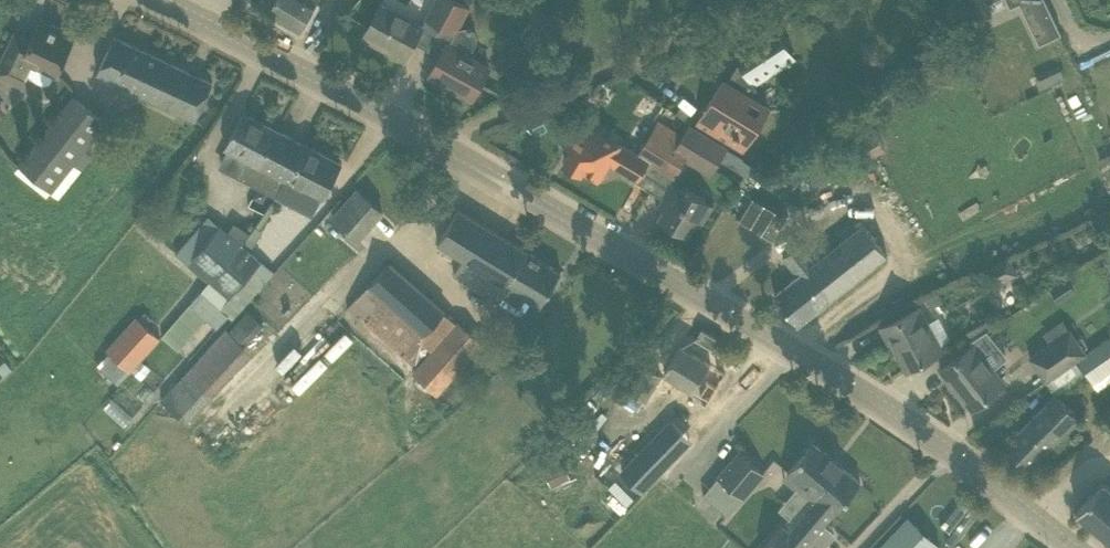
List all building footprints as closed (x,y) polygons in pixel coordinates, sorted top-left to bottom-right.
[(301,29),(318,0),(257,0),(255,3),(301,29)] [(362,30),(391,46),(391,51),(404,58),(415,39),(424,22),(384,0),(379,0),(362,30)] [(440,25),(454,0),(432,0),(423,16),(440,25)] [(440,25),(454,33),(450,40),(446,38),(439,52),(441,53),(430,73),(473,96),(491,63),(466,49),(472,48),(477,39),(475,29),(466,24),(459,26),(470,4),(463,0),(454,0),(440,25)] [(1009,6),(1019,2),(1038,43),(1060,32),(1045,0),(1006,0),(1009,6)] [(51,23),(49,27),(39,22),(28,45),(12,37),(0,63),(0,74),(22,85),(27,75),(43,83),(50,81),(54,73),(57,75),(74,39),(62,33),(64,29),(51,23)] [(697,123),(742,150),(770,103),(752,93),(756,86),(755,83),(794,58),(774,27),(734,53),(740,62),(728,83),(723,80),(697,123)] [(132,87),(131,89),(194,120),(212,81),(114,35),(97,71),(132,87)] [(17,162),(52,190),(73,162),(81,169),(93,153),(86,147),(107,121),(71,93),(17,162)] [(276,195),(284,179),(275,174),(294,138),(243,111),(225,146),(227,148),(218,164),(276,195)] [(684,132),(683,132),(659,118),(638,154),(582,121),(569,142),(575,146),(565,162),(580,171),(582,168),(598,177),(608,160),(637,177),(647,161),(661,169),(684,132)] [(689,121),(683,132),(684,132),(661,169),(674,177),(685,158),(711,173),(728,144),(689,121)] [(876,154),(865,137),(856,142),(867,160),(876,154)] [(275,174),(284,179),(321,196),(322,196),(340,162),(294,138),(275,174)] [(1106,173),(1109,171),(1109,153),(1099,158),(1106,173)] [(658,217),(687,235),(695,221),(701,224),(714,203),(673,179),(658,205),(664,208),(658,217)] [(329,216),(357,240),(384,209),(356,185),(329,216)] [(739,219),(773,239),(786,217),(753,196),(739,219)] [(459,209),(438,243),(461,258),(452,273),(478,289),(483,280),(488,272),(501,280),(522,247),(459,209)] [(174,252),(209,281),(241,244),(243,242),(207,213),(174,252)] [(798,275),(774,294),(798,324),(815,310),(889,254),(862,221),(813,260),(799,243),(783,257),(798,275)] [(241,244),(209,281),(228,297),(261,258),(243,242),(241,244)] [(483,280),(478,289),(499,302),(500,301),(516,311),(519,312),(521,311),(524,310),(531,299),(540,305),(549,290),(561,271),(522,247),(501,280),(488,272),(483,280)] [(1008,257),(987,268),(996,286),(1017,275),(1008,257)] [(416,366),(412,371),(437,393),(482,342),(389,259),(348,306),(416,366)] [(1066,277),(1050,288),(1057,300),(1073,289),(1066,277)] [(189,302),(217,326),(231,309),(203,286),(189,302)] [(904,365),(906,368),(944,347),(920,303),(900,314),(901,316),(881,326),(890,342),(894,339),(907,364),(904,365)] [(248,311),(229,331),(244,345),(263,325),(248,311)] [(106,347),(130,369),(160,336),(135,314),(106,347)] [(1049,340),(1028,355),(1045,380),(1077,358),(1086,352),(1062,318),(1042,332),(1049,340)] [(940,369),(971,407),(1004,381),(992,367),(1006,356),(990,335),(991,334),(986,329),(969,340),(973,344),(940,369)] [(1077,358),(1093,381),(1109,369),(1109,335),(1086,352),(1077,358)] [(665,395),(683,406),(710,362),(680,344),(663,371),(675,378),(665,395)] [(11,367),(5,359),(0,363),(0,376),(11,367)] [(628,389),(630,390),(645,399),(661,373),(645,362),(628,389)] [(1005,445),(1028,468),(1079,416),(1053,392),(1019,428),(1020,429),(1005,445)] [(813,502),(795,522),(790,517),(783,525),(783,524),(762,547),(803,547),(806,544),(805,544),(834,511),(860,481),(813,441),(799,458),(787,471),(800,482),(796,487),(813,502)] [(654,443),(622,476),(641,493),(672,460),(654,443)] [(717,476),(743,497),(764,472),(739,450),(717,476)] [(544,469),(553,487),(571,479),(562,460),(544,469)] [(1109,540),(1109,487),(1103,481),(1077,511),(1109,540)] [(939,545),(908,516),(878,547),(936,547),(939,545)]
